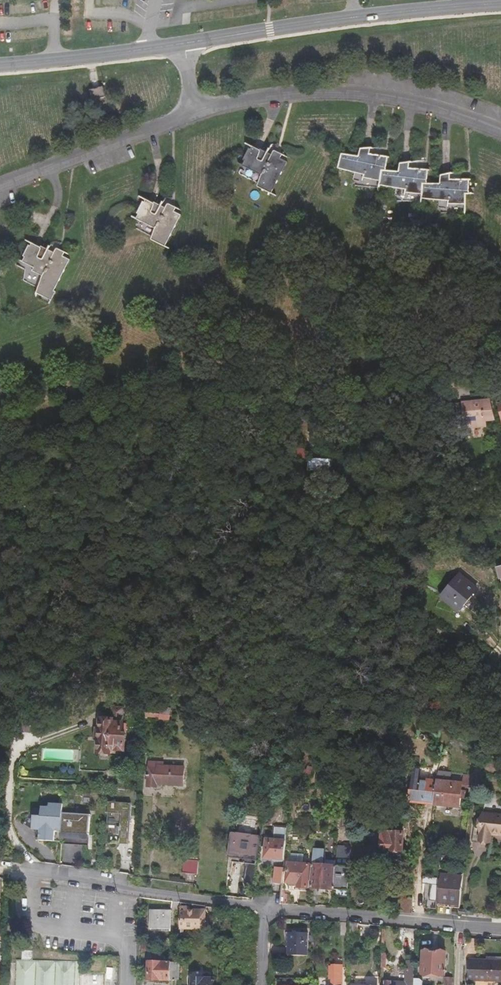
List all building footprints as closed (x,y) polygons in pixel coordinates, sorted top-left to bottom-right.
[(272,193),(288,162),(280,159),(282,155),(276,152),(275,152),(274,152),(273,156),(267,153),(263,160),(262,160),(259,159),(258,158),(259,154),(260,151),(259,151),(258,150),(243,142),(242,145),(240,144),(235,155),(237,156),(234,161),(239,163),(250,169),(248,171),(248,172),(261,178),(260,180),(255,195),(270,203),(274,195),(272,193)] [(387,173),(388,161),(369,160),(369,157),(360,157),(360,164),(346,163),(345,180),(368,181),(368,185),(385,186),(386,173),(387,173)] [(427,183),(428,171),(409,170),(409,167),(400,167),(400,174),(387,173),(386,173),(385,186),(385,189),(408,191),(408,195),(425,196),(426,183),(427,183)] [(465,205),(466,192),(467,192),(468,180),(449,180),(449,177),(440,176),(440,183),(427,183),(426,183),(425,196),(425,199),(448,200),(448,205),(465,205)] [(166,246),(182,215),(175,212),(176,207),(170,205),(170,204),(169,204),(168,205),(166,209),(161,206),(157,213),(156,213),(152,212),(152,211),(153,206),(154,204),(153,204),(152,203),(137,195),(136,198),(134,197),(129,208),(131,209),(128,214),(132,216),(133,215),(144,222),(142,224),(142,225),(155,231),(154,233),(149,248),(164,256),(168,247),(166,246)] [(55,291),(71,260),(63,256),(65,252),(59,249),(58,249),(57,250),(55,253),(49,250),(46,258),(45,258),(41,256),(42,251),(42,249),(42,248),(41,247),(26,240),(25,243),(23,242),(17,253),(19,254),(17,259),(21,261),(21,260),(32,266),(31,269),(44,276),(43,278),(37,293),(53,301),(57,292),(55,291)] [(495,421),(491,401),(462,403),(464,430),(486,428),(486,422),(495,421)] [(359,418),(340,418),(340,428),(359,428),(359,418)] [(297,427),(297,437),(320,435),(319,425),(297,427)] [(306,449),(298,449),(297,459),(305,459),(306,449)] [(313,459),(312,471),(332,473),(333,460),(313,459)] [(361,466),(351,466),(351,481),(361,481),(361,466)] [(468,613),(486,591),(467,577),(450,598),(468,613)] [(428,625),(443,629),(444,626),(431,620),(428,625)] [(147,713),(147,718),(160,720),(161,721),(162,721),(171,722),(172,717),(157,715),(147,713)] [(114,720),(102,719),(101,728),(99,728),(96,730),(96,737),(97,740),(98,740),(100,741),(99,753),(112,754),(113,750),(126,751),(128,735),(124,735),(125,724),(114,723),(114,720)] [(161,784),(173,785),(174,767),(161,766),(160,768),(157,768),(158,764),(152,764),(150,787),(161,787),(161,784)] [(174,767),(173,785),(184,786),(185,768),(174,767)] [(472,786),(473,773),(470,772),(464,772),(463,783),(463,785),(472,786)] [(436,780),(412,777),(411,785),(407,785),(406,792),(410,792),(409,801),(434,804),(436,780)] [(462,791),(463,785),(463,783),(459,783),(436,780),(434,804),(461,807),(462,798),(465,798),(466,791),(462,791)] [(130,842),(132,802),(110,801),(107,841),(130,842)] [(90,842),(92,813),(63,812),(64,802),(50,802),(50,806),(42,805),(42,816),(34,815),(33,830),(40,830),(40,840),(90,842)] [(481,808),(481,837),(493,837),(493,829),(500,829),(500,809),(481,808)] [(287,855),(289,829),(279,828),(277,839),(270,838),(268,857),(278,858),(278,860),(284,861),(285,859),(287,859),(287,855)] [(403,851),(404,832),(384,830),(383,849),(391,849),(391,850),(403,851)] [(259,862),(261,834),(231,832),(230,860),(259,862)] [(292,860),(303,861),(303,854),(292,853),(292,860)] [(183,874),(197,875),(198,861),(184,860),(183,874)] [(308,889),(310,865),(288,864),(287,883),(299,884),(299,888),(308,889)] [(323,890),(324,866),(313,865),(311,889),(323,890)] [(350,899),(350,867),(324,866),(323,890),(323,891),(336,891),(336,898),(350,899)] [(276,883),(284,884),(286,869),(278,868),(276,883)] [(442,875),(439,904),(460,906),(463,876),(441,874),(442,875)] [(284,892),(283,903),(290,904),(291,893),(284,892)] [(412,912),(413,899),(401,899),(400,913),(412,914),(412,912)] [(500,918),(500,903),(497,903),(493,916),(492,919),(500,918)] [(170,925),(171,910),(151,909),(151,925),(170,925)] [(188,909),(180,909),(180,931),(203,931),(203,923),(198,923),(198,912),(188,912),(188,909)] [(357,938),(358,924),(349,924),(348,937),(357,938)] [(308,935),(289,935),(289,958),(308,959),(308,935)] [(28,961),(29,952),(18,952),(18,961),(13,961),(12,984),(75,984),(76,963),(28,961)] [(446,978),(447,954),(424,953),(423,978),(446,978)] [(90,958),(90,963),(90,974),(105,974),(106,967),(118,967),(118,959),(90,958)] [(469,961),(468,982),(500,983),(500,963),(469,961)] [(179,981),(179,963),(151,962),(151,980),(179,981)] [(332,982),(332,984),(344,984),(344,967),(333,967),(332,969),(330,968),(330,982),(332,982)] [(415,971),(407,970),(406,983),(384,982),(384,984),(415,984),(415,980),(415,971)]
